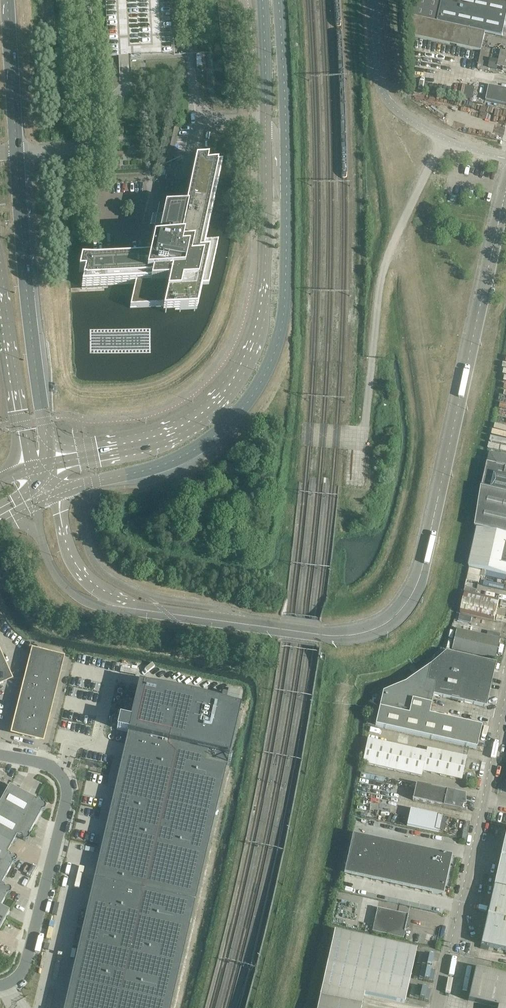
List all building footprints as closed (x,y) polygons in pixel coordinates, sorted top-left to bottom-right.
[(110,26),(121,31),(122,43),(129,42),(130,41),(134,43),(139,33),(144,33),(146,34),(148,30),(159,35),(161,30),(167,33),(167,27),(173,27),(172,18),(167,18),(165,24),(166,25),(164,30),(157,26),(165,26),(158,23),(163,13),(174,12),(173,0),(108,0),(110,26)] [(410,17),(437,22),(442,0),(414,0),(410,17)] [(485,33),(502,37),(505,22),(505,3),(493,0),(491,0),(442,0),(437,22),(485,33)] [(410,36),(481,51),(485,33),(437,22),(410,17),(410,36)] [(478,69),(502,74),(503,69),(505,70),(505,54),(482,48),(481,51),(478,69)] [(488,94),(486,101),(505,105),(505,90),(489,86),(488,94)] [(169,125),(162,159),(172,161),(179,127),(169,125)] [(81,260),(79,272),(85,271),(82,286),(135,283),(130,307),(165,306),(163,312),(197,311),(203,284),(209,284),(219,239),(206,239),(222,166),(207,167),(208,160),(196,162),(186,207),(165,208),(158,241),(153,241),(150,256),(81,260)] [(502,491),(505,478),(505,457),(490,454),(483,487),(502,491)] [(476,528),(505,535),(505,494),(482,489),(476,528)] [(505,576),(505,536),(478,529),(469,567),(505,576)] [(461,613),(495,621),(500,601),(465,593),(461,613)] [(452,650),(495,659),(499,639),(457,630),(452,650)] [(31,659),(29,665),(59,672),(61,666),(61,665),(61,664),(61,662),(60,660),(59,658),(57,657),(55,656),(41,653),(37,652),(34,654),(32,656),(31,659)] [(486,707),(496,663),(446,652),(430,666),(405,683),(383,692),(379,709),(408,715),(411,702),(431,706),(433,695),(486,707)] [(29,665),(26,678),(56,686),(59,672),(29,665)] [(0,668),(0,684),(3,683),(5,681),(7,680),(8,678),(8,676),(8,674),(8,672),(5,666),(0,668)] [(140,676),(173,683),(175,674),(142,667),(140,676)] [(26,678),(22,692),(53,700),(56,686),(26,678)] [(195,903),(196,903),(195,902),(240,707),(139,684),(137,689),(120,685),(120,700),(117,700),(118,705),(120,705),(121,712),(123,713),(122,718),(119,717),(117,729),(128,732),(127,733),(128,733),(64,1007),(170,1007),(195,903)] [(53,700),(22,692),(14,725),(14,727),(14,730),(15,731),(16,733),(18,734),(20,735),(34,739),(37,739),(40,738),(43,736),(44,734),(53,700)] [(379,709),(375,726),(477,749),(482,727),(429,715),(431,706),(411,702),(408,715),(379,709)] [(362,764),(421,777),(423,772),(462,780),(467,757),(427,749),(426,752),(367,740),(362,764)] [(10,911),(1,906),(7,895),(10,894),(11,892),(11,889),(8,887),(5,888),(4,885),(2,884),(13,864),(16,863),(17,860),(16,858),(14,856),(11,857),(10,854),(7,853),(16,836),(19,838),(22,837),(23,840),(25,841),(28,840),(29,838),(29,835),(42,811),(45,810),(46,808),(45,805),(43,804),(42,801),(39,800),(37,800),(9,785),(0,802),(0,929),(10,911)] [(413,800),(461,811),(462,806),(465,806),(465,795),(464,795),(416,785),(413,800)] [(407,825),(439,832),(440,829),(445,830),(447,818),(411,810),(407,825)] [(494,886),(505,889),(505,831),(501,853),(502,853),(500,862),(499,862),(494,886)] [(358,856),(362,837),(353,835),(348,854),(358,856)] [(368,859),(368,858),(372,839),(362,837),(358,856),(368,859)] [(378,861),(382,841),(372,839),(368,858),(368,859),(374,860),(378,861)] [(387,863),(392,843),(382,841),(378,861),(383,862),(387,863)] [(401,845),(397,845),(392,843),(387,863),(393,864),(397,865),(401,845)] [(403,866),(407,867),(411,848),(401,845),(397,865),(403,866)] [(413,868),(417,869),(421,850),(411,848),(407,867),(413,868)] [(431,852),(427,851),(421,850),(417,869),(422,871),(426,871),(431,852)] [(426,871),(441,875),(448,876),(452,857),(431,852),(426,871)] [(354,876),(358,856),(348,854),(344,874),(354,876)] [(364,878),(368,859),(358,856),(354,876),(364,878)] [(378,861),(374,860),(368,859),(364,878),(373,880),(378,861)] [(387,863),(383,862),(378,861),(373,880),(383,882),(387,863)] [(397,865),(393,864),(387,863),(383,882),(393,885),(397,865)] [(407,867),(403,866),(397,865),(393,885),(403,887),(407,867)] [(417,869),(413,868),(407,867),(403,887),(412,889),(417,869)] [(426,871),(422,871),(417,869),(412,889),(422,891),(426,871)] [(422,891),(443,896),(448,876),(441,875),(426,871),(422,891)] [(494,886),(488,911),(489,912),(487,920),(486,920),(481,945),(505,951),(505,889),(494,886)] [(381,899),(378,906),(389,909),(391,902),(381,899)] [(372,932),(403,939),(409,915),(377,908),(372,932)] [(364,995),(404,1004),(416,950),(340,933),(326,998),(320,997),(317,1007),(361,1007),(364,995)] [(422,953),(419,964),(431,967),(435,956),(422,953)] [(475,969),(468,1001),(498,1007),(505,1007),(505,976),(475,969)]
